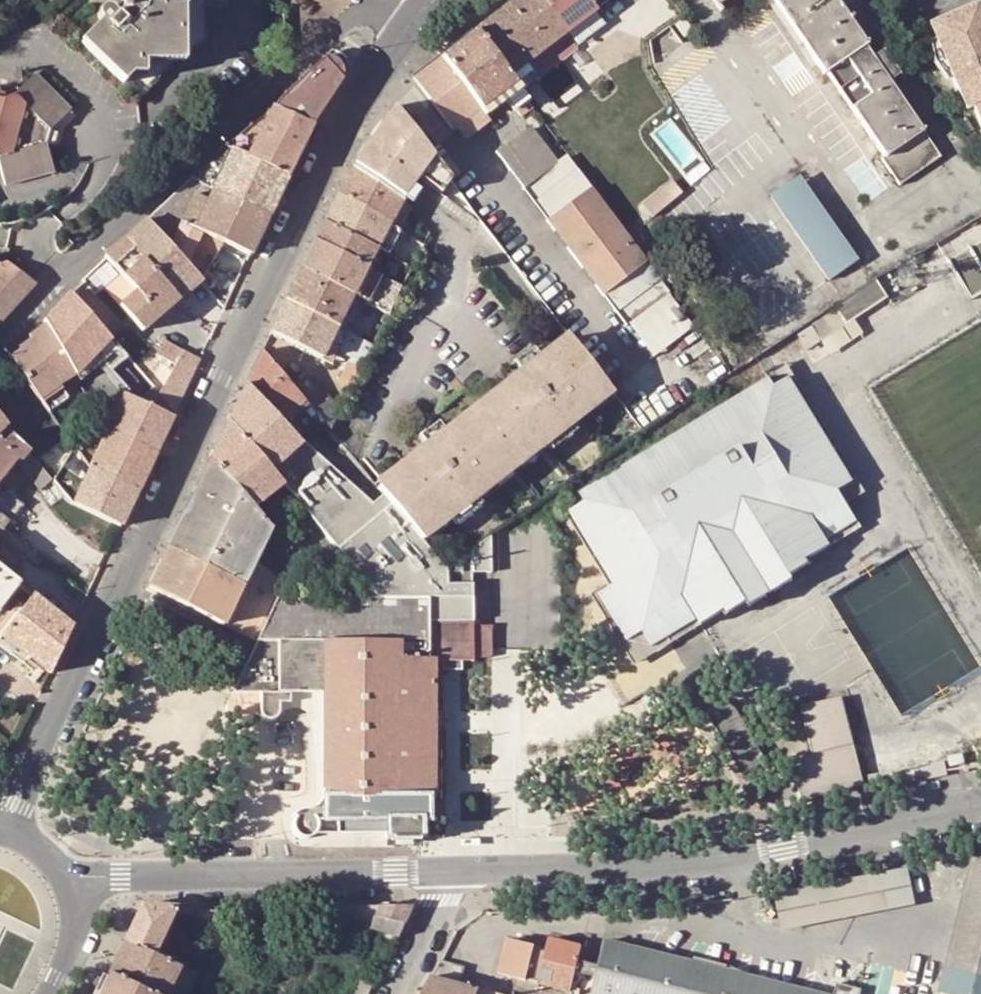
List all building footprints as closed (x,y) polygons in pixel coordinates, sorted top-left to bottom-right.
[(119,11),(115,15),(107,8),(105,8),(103,8),(101,9),(100,10),(99,11),(98,13),(97,15),(97,16),(98,18),(99,20),(100,21),(79,43),(121,83),(136,98),(157,77),(172,62),(177,57),(182,62),(202,42),(202,35),(194,35),(194,7),(201,7),(201,0),(119,0),(119,11)] [(477,27),(444,53),(487,111),(508,96),(516,108),(532,97),(520,79),(534,68),(528,60),(548,44),(559,60),(578,47),(566,31),(607,0),(514,0),(477,27)] [(719,10),(735,0),(712,0),(719,10)] [(893,88),(877,63),(868,49),(874,44),(854,14),(850,17),(839,0),(768,0),(824,82),(831,81),(884,161),(883,165),(900,188),(941,161),(925,136),(905,107),(893,88)] [(975,4),(928,23),(976,142),(980,140),(980,55),(977,44),(980,43),(980,18),(975,4)] [(693,30),(685,18),(676,24),(685,36),(693,30)] [(559,60),(548,44),(528,60),(534,68),(539,74),(559,60)] [(329,51),(310,69),(332,94),(340,82),(347,72),(347,70),(347,67),(347,65),(346,62),(344,60),(343,57),(341,56),(339,54),(337,53),(334,52),(332,52),(329,51)] [(491,117),(487,111),(444,53),(415,75),(454,127),(458,124),(467,136),(491,117)] [(886,56),(877,63),(893,88),(901,82),(886,56)] [(312,123),(332,94),(310,69),(284,93),(273,106),(312,123)] [(44,145),(50,131),(71,110),(35,74),(13,96),(4,100),(0,99),(0,176),(4,189),(52,174),(44,145)] [(355,158),(350,166),(400,200),(406,192),(415,178),(430,188),(438,194),(450,178),(443,169),(432,155),(393,105),(365,144),(355,158)] [(233,149),(247,156),(288,175),(312,123),(273,106),(272,106),(227,146),(233,149)] [(210,116),(200,107),(187,120),(195,128),(210,116)] [(551,220),(629,323),(641,315),(670,292),(646,261),(648,260),(579,168),(578,169),(567,154),(556,162),(531,127),(501,149),(551,220)] [(57,134),(50,131),(44,145),(52,147),(57,134)] [(268,215),(288,175),(247,156),(233,149),(227,146),(191,177),(198,183),(214,191),(268,215)] [(388,224),(400,200),(350,166),(336,194),(388,224)] [(858,254),(798,170),(770,191),(829,275),(858,254)] [(186,264),(200,279),(225,243),(250,254),(268,215),(214,191),(198,183),(191,177),(147,220),(169,245),(186,264)] [(374,249),(382,254),(387,245),(396,229),(388,224),(336,194),(322,223),(374,249)] [(409,210),(400,200),(388,224),(396,229),(397,230),(409,210)] [(186,264),(169,245),(147,220),(124,239),(178,299),(200,279),(186,264)] [(322,223),(313,241),(364,268),(374,249),(322,223)] [(141,331),(178,299),(124,239),(104,256),(105,258),(135,291),(119,305),(141,331)] [(948,259),(973,299),(980,295),(980,240),(948,259)] [(300,270),(363,302),(387,314),(401,287),(376,274),(373,272),(364,268),(313,241),(300,270)] [(382,254),(390,258),(395,249),(387,245),(382,254)] [(364,268),(373,272),(382,254),(374,249),(364,268)] [(410,268),(414,260),(395,249),(390,258),(410,268)] [(34,284),(3,259),(0,262),(0,321),(34,284)] [(347,334),(363,302),(300,270),(285,302),(347,334)] [(914,282),(907,272),(897,278),(903,288),(914,282)] [(815,325),(821,335),(890,291),(880,277),(879,278),(837,304),(840,309),(815,325)] [(70,366),(74,374),(104,331),(70,291),(44,320),(46,324),(59,347),(70,366)] [(689,317),(670,292),(641,315),(658,339),(689,317)] [(269,333),(319,359),(329,338),(340,343),(344,336),(350,339),(351,336),(347,334),(285,302),(269,333)] [(807,344),(821,335),(815,325),(812,321),(799,330),(807,344)] [(40,398),(65,381),(60,373),(53,363),(44,370),(42,367),(59,347),(46,324),(29,336),(32,339),(19,347),(21,350),(10,357),(40,398)] [(473,411),(509,457),(540,433),(546,441),(551,437),(570,422),(583,412),(577,405),(604,383),(568,337),(563,341),(545,355),(542,352),(537,356),(517,370),(506,379),(514,390),(502,399),(497,393),(473,411)] [(329,364),(340,343),(329,338),(319,359),(329,364)] [(351,385),(371,346),(358,340),(339,379),(351,385)] [(174,363),(163,386),(182,395),(199,359),(164,342),(158,354),(174,363)] [(53,363),(60,373),(70,366),(59,347),(42,367),(44,370),(53,363)] [(512,363),(517,370),(537,356),(531,348),(512,363)] [(304,402),(297,395),(261,352),(245,386),(280,424),(299,444),(301,443),(322,423),(304,402)] [(762,381),(768,389),(782,380),(777,372),(762,381)] [(502,399),(514,390),(506,379),(494,389),(497,393),(502,399)] [(607,590),(592,600),(621,646),(634,667),(644,661),(655,655),(688,632),(694,631),(719,616),(721,619),(741,607),(743,611),(787,583),(784,579),(804,567),(802,563),(825,548),(821,542),(851,523),(840,506),(836,499),(850,490),(782,380),(768,389),(762,381),(573,499),(578,508),(562,517),(607,590)] [(123,395),(106,430),(154,453),(171,418),(174,412),(173,411),(148,382),(138,403),(123,395)] [(328,430),(338,411),(313,382),(297,395),(304,402),(322,423),(328,430)] [(604,383),(577,405),(583,412),(610,390),(604,383)] [(371,505),(301,443),(299,444),(280,424),(245,386),(227,422),(269,471),(279,483),(376,598),(425,598),(425,578),(443,566),(420,539),(414,532),(382,495),(371,505)] [(479,482),(509,457),(473,411),(449,429),(446,426),(441,430),(422,445),(409,455),(417,465),(408,472),(402,465),(375,486),(382,495),(414,532),(441,510),(448,518),(452,515),(471,499),(484,489),(479,482)] [(85,434),(100,443),(105,431),(94,416),(85,434)] [(252,508),(266,495),(279,483),(269,471),(227,422),(210,458),(252,508)] [(577,429),(570,422),(551,437),(557,444),(577,429)] [(417,438),(422,445),(441,430),(436,423),(417,438)] [(19,461),(28,451),(22,443),(7,424),(0,431),(0,477),(15,458),(19,461)] [(136,490),(154,453),(106,430),(105,431),(100,443),(85,434),(79,446),(75,444),(74,446),(89,467),(136,490)] [(540,433),(509,457),(515,465),(546,441),(540,433)] [(71,504),(72,503),(120,526),(136,490),(89,467),(74,446),(53,482),(71,504)] [(19,461),(30,475),(41,467),(35,460),(28,451),(19,461)] [(408,472),(417,465),(409,455),(400,462),(402,465),(408,472)] [(515,465),(509,457),(479,482),(484,489),(515,465)] [(19,461),(15,458),(0,477),(0,485),(19,461)] [(263,521),(252,508),(210,458),(183,513),(258,550),(260,545),(269,527),(263,521)] [(41,467),(30,475),(40,490),(52,481),(41,467)] [(3,530),(22,505),(0,489),(0,528),(3,530)] [(850,490),(836,499),(840,506),(855,497),(850,490)] [(277,508),(266,495),(252,508),(263,521),(277,508)] [(477,507),(471,499),(452,515),(457,522),(477,507)] [(414,532),(420,539),(448,518),(441,510),(414,532)] [(166,550),(241,585),(253,561),(258,550),(183,513),(166,550)] [(851,523),(821,542),(825,548),(855,530),(851,523)] [(3,530),(0,534),(0,539),(38,568),(43,562),(3,530)] [(451,604),(439,593),(443,584),(446,584),(471,584),(471,573),(471,563),(490,563),(490,534),(443,566),(425,578),(425,598),(376,598),(275,598),(254,642),(233,687),(231,693),(259,693),(259,707),(260,716),(264,720),(266,720),(268,721),(270,721),(272,720),(274,720),(275,718),(276,717),(278,715),(278,703),(288,703),(289,693),(308,693),(322,694),(322,794),(320,795),(319,797),(318,802),(317,804),(316,806),(314,808),(312,809),(310,810),(307,810),(304,810),(301,811),(297,812),(294,813),(291,817),(293,819),(290,825),(290,827),(291,830),(292,832),(293,834),(299,839),(302,839),(308,839),(310,838),(312,836),(314,835),(315,833),(316,831),(317,829),(317,827),(316,822),(333,822),(334,833),(337,836),(341,838),(385,836),(385,838),(384,840),(390,840),(390,842),(402,842),(414,842),(414,840),(420,840),(420,837),(421,821),(428,821),(428,818),(443,818),(444,797),(432,796),(432,657),(441,657),(441,670),(461,671),(461,658),(492,658),(491,626),(473,626),(468,626),(468,604),(451,604)] [(275,598),(282,582),(263,568),(253,561),(241,585),(166,550),(147,588),(222,626),(254,642),(275,598)] [(490,573),(490,563),(471,563),(471,573),(490,573)] [(19,584),(0,569),(0,607),(19,584)] [(446,584),(443,584),(439,593),(451,604),(468,604),(468,626),(473,626),(473,595),(455,595),(446,584)] [(32,594),(8,624),(3,620),(0,624),(0,647),(20,664),(27,656),(43,669),(49,674),(72,626),(32,594)] [(224,707),(259,707),(259,693),(231,693),(224,707)] [(862,780),(842,696),(803,705),(815,752),(794,758),(803,795),(862,780)] [(766,760),(730,698),(708,712),(744,773),(766,760)] [(964,764),(962,753),(948,755),(949,766),(964,764)] [(943,768),(942,759),(926,761),(928,770),(943,768)] [(874,781),(890,777),(888,769),(872,771),(874,781)] [(460,839),(461,846),(480,845),(479,838),(460,839)] [(945,993),(980,993),(980,854),(975,853),(940,993),(945,993)] [(915,906),(908,870),(775,893),(781,929),(915,906)] [(296,993),(365,993),(412,904),(335,905),(296,993)] [(156,946),(166,924),(174,908),(140,905),(123,941),(152,954),(156,946)] [(191,909),(174,908),(166,924),(171,927),(177,915),(191,916),(191,909)] [(586,993),(587,993),(591,993),(595,977),(598,966),(578,961),(582,945),(550,937),(546,953),(534,950),(534,947),(515,941),(506,974),(526,980),(526,978),(538,981),(537,984),(570,992),(569,993),(586,993)] [(498,972),(506,974),(515,941),(506,939),(498,972)] [(605,940),(598,966),(595,977),(591,993),(823,993),(605,940)] [(152,954),(123,941),(107,975),(150,993),(165,993),(179,966),(158,957),(152,954)] [(191,965),(161,951),(158,957),(179,966),(196,974),(196,972),(199,968),(209,947),(202,944),(191,965)] [(458,983),(462,968),(440,962),(433,977),(458,983)] [(196,974),(179,966),(165,993),(186,993),(196,974)] [(107,975),(98,993),(150,993),(107,975)] [(477,988),(458,983),(433,977),(424,993),(502,993),(477,988)] [(834,993),(861,993),(862,989),(861,988),(837,982),(834,993)]
